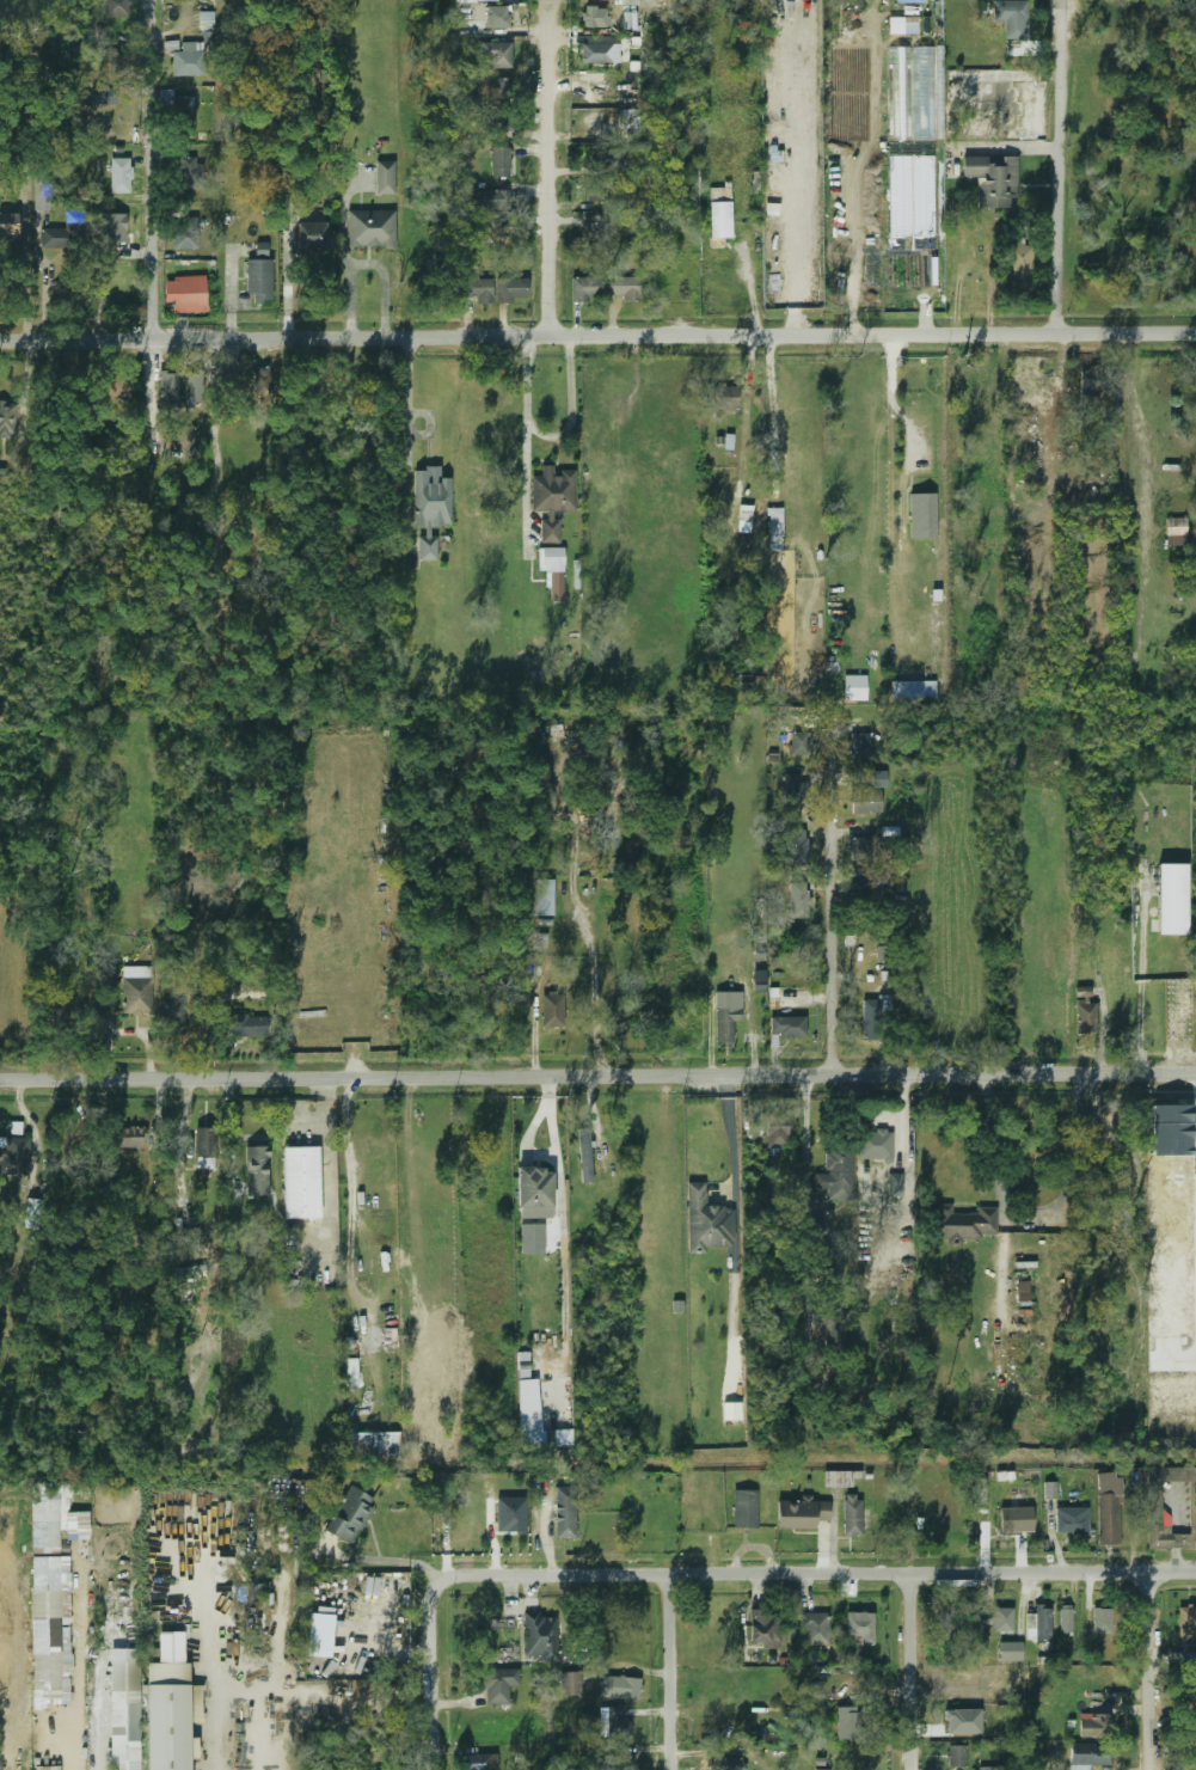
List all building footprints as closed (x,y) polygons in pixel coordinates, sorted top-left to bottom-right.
[(129,17),(129,0),(103,0),(103,17),(129,17)] [(994,21),(1005,21),(1005,38),(1028,38),(1027,0),(1017,0),(993,1),(994,21)] [(510,1),(456,4),(459,36),(511,35),(510,1)] [(582,25),(605,29),(608,11),(585,6),(582,25)] [(215,12),(199,12),(199,30),(214,30),(215,12)] [(510,68),(510,42),(479,42),(479,59),(487,59),(487,68),(510,68)] [(579,63),(618,63),(618,44),(579,44),(579,63)] [(172,76),(202,76),(202,51),(172,51),(172,76)] [(487,100),(508,100),(508,79),(487,79),(487,100)] [(94,84),(95,104),(118,103),(117,82),(94,84)] [(193,96),(165,97),(165,91),(161,91),(162,105),(174,105),(175,125),(195,124),(193,96)] [(620,110),(620,129),(640,128),(640,110),(620,110)] [(510,131),(510,114),(473,114),(473,131),(510,131)] [(490,177),(509,177),(509,147),(490,147),(490,177)] [(621,149),(594,149),(594,170),(621,170),(621,149)] [(181,189),(201,189),(202,158),(182,157),(181,189)] [(1016,158),(962,158),(962,177),(976,177),(976,209),(1016,209),(1016,158)] [(110,159),(110,194),(130,194),(130,159),(110,159)] [(376,161),(377,195),(396,194),(395,161),(376,161)] [(32,173),(32,210),(51,210),(51,173),(32,173)] [(730,240),(730,189),(709,189),(709,240),(730,240)] [(478,209),(499,209),(499,192),(478,192),(478,209)] [(39,228),(39,249),(81,249),(81,207),(65,207),(65,228),(39,228)] [(396,210),(348,211),(349,247),(396,246),(396,210)] [(18,214),(0,214),(0,235),(18,235),(18,214)] [(110,216),(110,251),(130,251),(130,216),(110,216)] [(196,218),(172,218),(172,249),(196,249),(196,218)] [(511,232),(497,221),(487,234),(502,245),(511,232)] [(325,223),(296,223),(296,250),(325,250),(325,223)] [(602,241),(602,223),(582,223),(582,241),(602,241)] [(1009,283),(1031,282),(1031,244),(1008,244),(1009,283)] [(246,301),(271,301),(271,259),(246,259),(246,301)] [(477,269),(458,269),(458,301),(490,301),(490,280),(477,280),(477,269)] [(606,277),(606,296),(621,296),(621,302),(638,302),(638,277),(606,277)] [(527,278),(496,278),(496,304),(527,304),(527,278)] [(570,302),(600,302),(600,278),(570,278),(570,302)] [(176,282),(176,302),(206,302),(206,282),(176,282)] [(177,370),(158,370),(158,408),(177,408),(177,370)] [(183,372),(183,406),(200,406),(200,372),(183,372)] [(711,410),(736,410),(736,386),(711,386),(711,410)] [(12,440),(12,400),(0,400),(0,440),(12,440)] [(194,452),(193,426),(176,427),(177,447),(187,447),(187,452),(194,452)] [(574,470),(552,470),(552,465),(540,465),(540,476),(529,476),(529,512),(539,512),(539,543),(557,543),(557,512),(574,512),(574,470)] [(449,525),(449,477),(438,477),(438,467),(413,466),(412,527),(418,527),(418,561),(435,561),(435,535),(431,535),(431,525),(449,525)] [(911,538),(937,537),(936,493),(910,494),(911,538)] [(752,506),(739,505),(738,532),(751,532),(752,506)] [(782,508),(769,508),(770,551),(783,551),(782,508)] [(1166,546),(1187,546),(1186,518),(1165,518),(1166,546)] [(536,564),(563,564),(563,547),(536,547),(536,564)] [(867,700),(867,675),(844,675),(845,701),(867,700)] [(891,682),(891,699),(936,698),(936,681),(891,682)] [(790,754),(810,754),(810,731),(790,731),(790,754)] [(848,734),(848,757),(867,757),(867,734),(848,734)] [(887,771),(872,771),(872,787),(887,788),(887,771)] [(785,803),(804,803),(804,783),(785,783),(785,803)] [(851,790),(851,814),(881,814),(881,790),(851,790)] [(182,822),(167,821),(166,833),(180,834),(182,822)] [(805,829),(772,829),(772,868),(805,868),(805,829)] [(848,839),(848,860),(867,860),(867,839),(848,839)] [(1188,864),(1158,864),(1159,935),(1188,934),(1188,864)] [(552,915),(552,880),(526,880),(526,915),(552,915)] [(789,883),(789,918),(808,918),(808,883),(789,883)] [(766,992),(766,971),(753,971),(753,992),(766,992)] [(149,978),(121,978),(121,1015),(149,1015),(149,978)] [(1091,1036),(1091,987),(1074,987),(1074,1036),(1091,1036)] [(563,994),(540,994),(540,1028),(563,1028),(563,994)] [(182,1002),(161,1002),(161,1033),(182,1033),(182,1002)] [(881,1039),(881,1006),(861,1006),(861,1039),(881,1039)] [(740,1022),(740,1008),(713,1008),(713,1043),(732,1043),(732,1022),(740,1022)] [(227,1039),(266,1039),(266,1017),(227,1017),(227,1039)] [(769,1017),(769,1036),(808,1036),(808,1017),(769,1017)] [(766,1149),(787,1149),(787,1111),(766,1111),(766,1149)] [(23,1135),(23,1122),(11,1122),(11,1135),(23,1135)] [(142,1146),(142,1128),(111,1128),(111,1146),(142,1146)] [(194,1158),(215,1158),(215,1128),(194,1128),(194,1158)] [(589,1182),(589,1128),(577,1128),(578,1182),(589,1182)] [(891,1131),(857,1131),(857,1159),(891,1159),(891,1131)] [(4,1138),(4,1147),(0,1147),(0,1172),(27,1172),(27,1138),(4,1138)] [(826,1172),(814,1172),(814,1190),(851,1192),(852,1145),(826,1145),(826,1172)] [(266,1146),(245,1146),(245,1195),(266,1195),(266,1146)] [(283,1218),(319,1218),(319,1146),(283,1146),(283,1218)] [(519,1218),(554,1218),(553,1168),(518,1169),(519,1218)] [(887,1194),(900,1194),(900,1174),(887,1174),(887,1194)] [(41,1178),(30,1178),(30,1193),(41,1193),(41,1178)] [(687,1183),(689,1254),(706,1253),(706,1247),(735,1246),(734,1206),(707,1206),(706,1182),(687,1183)] [(40,1199),(27,1199),(26,1227),(38,1227),(40,1199)] [(981,1239),(981,1235),(995,1235),(995,1207),(975,1207),(975,1213),(950,1213),(950,1207),(926,1207),(926,1238),(981,1239)] [(832,1235),(823,1212),(807,1219),(817,1242),(832,1235)] [(1030,1281),(1018,1281),(1018,1301),(1030,1301),(1030,1281)] [(358,1386),(358,1359),(347,1359),(347,1386),(358,1386)] [(541,1431),(539,1378),(528,1378),(527,1369),(518,1369),(522,1448),(573,1445),(573,1429),(541,1431)] [(725,1421),(739,1422),(740,1405),(725,1405),(725,1421)] [(349,1433),(349,1459),(398,1459),(398,1433),(349,1433)] [(1195,1549),(1195,1480),(1188,1480),(1189,1535),(1163,1535),(1163,1470),(1146,1470),(1147,1549),(1195,1549)] [(853,1471),(825,1472),(825,1487),(853,1487),(853,1471)] [(1097,1544),(1120,1544),(1120,1472),(1097,1472),(1097,1544)] [(987,1478),(976,1478),(975,1504),(986,1504),(987,1478)] [(1057,1482),(1045,1483),(1045,1499),(1058,1499),(1057,1482)] [(375,1502),(349,1486),(321,1529),(348,1544),(375,1502)] [(553,1487),(553,1538),(575,1538),(575,1487),(553,1487)] [(732,1530),(756,1530),(756,1490),(732,1490),(732,1530)] [(842,1536),(860,1536),(860,1495),(842,1495),(842,1536)] [(527,1497),(497,1498),(498,1533),(527,1533),(527,1497)] [(775,1501),(775,1530),(815,1530),(815,1520),(828,1520),(828,1501),(775,1501)] [(1031,1507),(999,1507),(999,1531),(1031,1531),(1031,1507)] [(1087,1533),(1087,1507),(1054,1507),(1054,1533),(1087,1533)] [(31,1552),(57,1552),(57,1520),(31,1520),(31,1552)] [(30,1654),(47,1654),(47,1617),(59,1617),(59,1557),(30,1557),(30,1654)] [(953,1637),(953,1606),(938,1606),(938,1637),(953,1637)] [(1050,1641),(1050,1606),(1034,1606),(1034,1619),(1025,1619),(1025,1641),(1050,1641)] [(1059,1634),(1078,1634),(1078,1607),(1059,1607),(1059,1634)] [(1177,1607),(1177,1630),(1195,1630),(1195,1607),(1177,1607)] [(1012,1633),(1012,1609),(996,1609),(996,1633),(1012,1633)] [(1092,1633),(1108,1633),(1108,1609),(1092,1609),(1092,1633)] [(749,1611),(749,1645),(779,1645),(779,1611),(749,1611)] [(556,1661),(556,1613),(523,1613),(523,1661),(556,1661)] [(827,1613),(799,1613),(799,1647),(835,1647),(835,1630),(827,1630),(827,1613)] [(874,1644),(875,1615),(847,1615),(847,1636),(863,1636),(863,1644),(874,1644)] [(1021,1642),(1000,1642),(1000,1660),(1021,1660),(1021,1642)] [(507,1686),(517,1686),(517,1670),(480,1670),(480,1704),(507,1704),(507,1686)] [(559,1672),(559,1696),(579,1696),(579,1672),(559,1672)] [(145,1676),(146,1769),(181,1769),(180,1674),(145,1676)] [(607,1698),(637,1701),(639,1680),(609,1677),(607,1698)] [(110,1689),(110,1727),(123,1727),(123,1737),(137,1737),(137,1689),(110,1689)] [(982,1705),(964,1705),(964,1715),(943,1715),(943,1735),(982,1735),(982,1705)] [(600,1708),(600,1737),(632,1736),(631,1719),(623,1719),(623,1707),(600,1708)] [(860,1707),(835,1707),(835,1740),(860,1740),(860,1707)] [(1078,1738),(1110,1738),(1110,1716),(1078,1716),(1078,1738)] [(1112,1744),(1068,1744),(1068,1769),(1088,1769),(1088,1765),(1112,1765),(1112,1744)] [(967,1767),(967,1746),(949,1745),(948,1766),(967,1767)] [(462,1769),(495,1769),(495,1754),(462,1754),(462,1769)] [(587,1756),(588,1769),(633,1769),(632,1754),(587,1756)] [(743,1758),(709,1758),(709,1769),(743,1769),(743,1758)]
